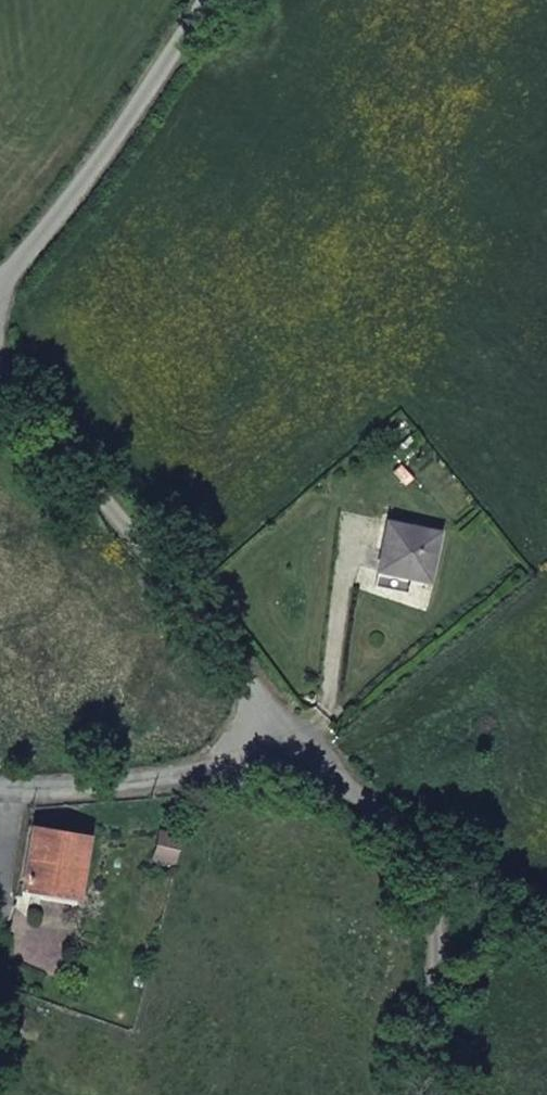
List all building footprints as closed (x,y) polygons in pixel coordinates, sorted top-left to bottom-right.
[(434,535),(384,523),(372,573),(422,585),(434,535)] [(124,845),(72,829),(55,882),(107,898),(124,845)] [(198,847),(177,844),(175,868),(194,870),(198,847)]
